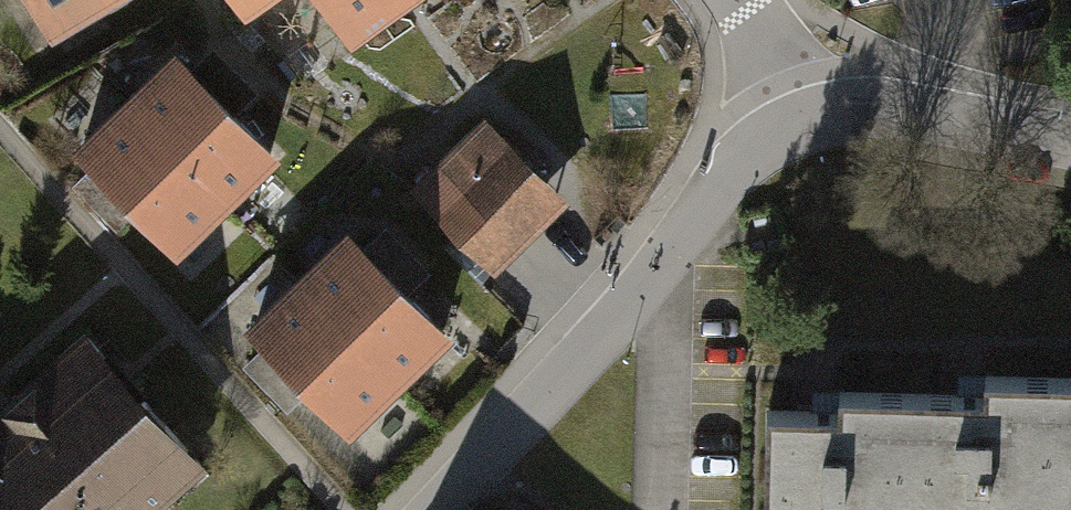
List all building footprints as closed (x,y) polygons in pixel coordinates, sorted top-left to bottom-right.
[(50,40),(117,0),(26,0),(50,40)] [(244,14),(264,0),(234,0),(244,14)] [(405,5),(401,0),(321,0),(352,43),(405,5)] [(280,151),(172,43),(121,93),(228,201),(280,151)] [(177,252),(228,201),(121,93),(70,143),(177,252)] [(568,198),(483,112),(408,186),(493,272),(568,198)] [(452,330),(346,223),(295,273),(400,380),(452,330)] [(348,430),(400,380),(295,273),(243,323),(348,430)] [(73,327),(0,392),(0,509),(157,509),(202,470),(73,327)] [(1056,379),(982,378),(982,396),(905,395),(903,509),(1054,509),(1056,379)] [(1056,379),(1054,509),(1070,509),(1070,379),(1056,379)] [(905,395),(835,394),(835,413),(762,412),(760,509),(903,509),(905,395)] [(470,497),(459,509),(480,509),(470,497)]
